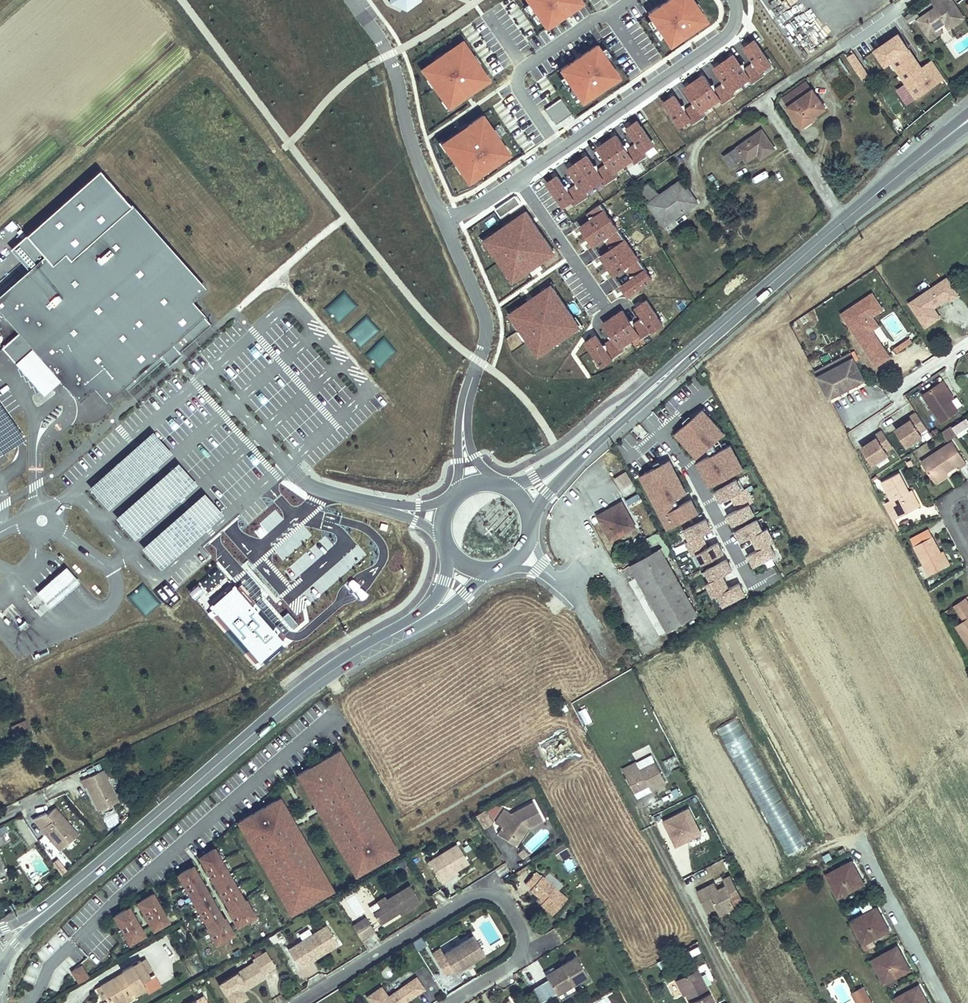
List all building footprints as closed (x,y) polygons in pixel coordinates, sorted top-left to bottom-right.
[(546,24),(581,0),(529,0),(546,24)] [(668,43),(707,16),(696,0),(662,0),(646,11),(668,43)] [(952,0),(947,0),(935,8),(917,20),(928,35),(940,27),(941,26),(940,24),(944,21),(945,24),(948,28),(964,18),(952,0)] [(935,8),(947,0),(929,0),(935,8)] [(909,22),(919,16),(915,10),(905,17),(909,22)] [(931,40),(943,32),(940,27),(928,35),(931,40)] [(891,60),(914,97),(946,78),(933,56),(922,63),(901,29),(875,45),(886,64),(891,60)] [(558,65),(582,100),(621,73),(597,38),(558,65)] [(422,66),(449,105),(488,78),(461,40),(422,66)] [(862,79),(870,74),(855,51),(847,55),(862,79)] [(848,74),(838,59),(834,62),(844,76),(848,74)] [(806,81),(782,98),(802,127),(815,117),(814,116),(826,108),(806,81)] [(546,107),(555,122),(571,112),(561,97),(546,107)] [(442,138),(469,176),(508,150),(482,111),(442,138)] [(731,166),(744,157),(755,149),(758,153),(761,158),(775,149),(762,130),(725,156),(731,166)] [(746,161),(758,153),(755,149),(744,157),(746,161)] [(99,169),(25,235),(44,256),(29,270),(0,295),(0,308),(20,331),(2,347),(16,364),(34,348),(62,379),(79,398),(94,385),(106,399),(123,385),(128,390),(163,358),(168,364),(181,353),(179,351),(211,323),(190,300),(204,287),(99,169)] [(674,218),(698,202),(682,179),(659,195),(650,183),(639,190),(661,222),(672,215),(674,218)] [(664,226),(674,218),(672,215),(661,222),(664,226)] [(44,256),(25,235),(10,249),(29,270),(44,256)] [(937,307),(959,293),(948,275),(907,300),(924,327),(942,316),(937,307)] [(343,290),(323,308),(337,324),(358,305),(343,290)] [(345,332),(359,347),(379,330),(365,314),(345,332)] [(364,354),(379,368),(396,350),(382,336),(364,354)] [(34,348),(16,364),(44,395),(62,379),(34,348)] [(815,371),(818,376),(855,358),(852,353),(815,371)] [(866,381),(855,358),(818,376),(830,399),(866,381)] [(922,394),(940,422),(959,410),(952,398),(946,389),(949,386),(945,380),(922,394)] [(946,389),(952,398),(955,396),(949,386),(946,389)] [(2,456),(25,439),(0,404),(0,453),(2,456)] [(703,404),(673,431),(696,457),(726,430),(703,404)] [(902,424),(896,428),(908,446),(923,437),(920,433),(927,429),(916,411),(905,418),(906,421),(902,424)] [(640,425),(635,431),(643,438),(648,432),(640,425)] [(948,440),(956,435),(951,427),(943,432),(948,440)] [(936,428),(930,432),(933,438),(939,433),(936,428)] [(887,452),(893,448),(882,430),(871,438),(872,440),(868,443),(862,447),(874,465),(889,456),(887,452)] [(172,452),(153,431),(89,487),(108,508),(172,452)] [(696,459),(710,485),(745,466),(732,440),(696,459)] [(933,480),(934,480),(945,473),(957,465),(959,468),(966,463),(952,442),(921,462),(933,480)] [(640,470),(665,527),(700,512),(692,493),(689,494),(672,456),(640,470)] [(198,484),(179,462),(115,518),(134,540),(198,484)] [(891,499),(884,503),(892,519),(915,508),(907,491),(909,490),(900,472),(882,481),(891,499)] [(934,480),(936,483),(947,476),(945,473),(934,480)] [(719,500),(744,490),(739,477),(713,487),(719,500)] [(907,491),(915,508),(919,506),(911,489),(909,490),(907,491)] [(729,515),(732,523),(758,514),(750,492),(720,502),(725,516),(729,515)] [(223,515),(204,493),(140,549),(159,571),(223,515)] [(635,527),(621,502),(598,516),(612,540),(635,527)] [(679,529),(696,565),(726,551),(720,540),(708,546),(702,533),(713,527),(707,515),(679,529)] [(752,564),(778,553),(772,539),(775,537),(769,524),(763,526),(759,516),(735,526),(741,540),(751,535),(757,547),(747,551),(752,564)] [(904,516),(895,519),(897,526),(906,523),(904,516)] [(910,539),(929,575),(947,565),(941,553),(932,537),(933,537),(929,529),(910,539)] [(668,544),(660,531),(647,538),(650,545),(659,540),(663,547),(668,544)] [(634,549),(629,540),(624,543),(629,552),(634,549)] [(626,548),(623,543),(616,547),(619,552),(626,548)] [(697,615),(665,557),(672,553),(668,544),(663,547),(630,565),(667,632),(697,615)] [(941,553),(947,565),(950,564),(943,551),(941,553)] [(717,606),(747,593),(741,579),(730,584),(725,572),(734,568),(729,556),(701,568),(717,606)] [(36,592),(50,608),(80,582),(66,566),(36,592)] [(142,583),(127,595),(145,616),(160,603),(142,583)] [(283,640),(234,583),(222,593),(210,604),(259,661),(283,640)] [(960,613),(967,608),(967,607),(967,606),(967,602),(965,598),(954,605),(960,613)] [(967,644),(967,608),(960,613),(964,620),(956,626),(967,644)] [(586,706),(578,709),(584,724),(593,720),(586,706)] [(787,858),(807,848),(737,717),(717,727),(787,858)] [(25,720),(10,727),(15,736),(29,730),(25,720)] [(539,742),(549,764),(577,752),(567,729),(539,742)] [(635,760),(651,753),(648,746),(632,754),(635,760)] [(334,752),(392,852),(396,849),(338,749),(334,752)] [(334,752),(301,770),(359,870),(392,852),(334,752)] [(623,770),(634,793),(644,787),(650,785),(652,789),(666,781),(656,761),(640,770),(637,763),(623,770)] [(99,810),(118,801),(101,768),(81,779),(84,787),(87,785),(99,810)] [(359,870),(301,770),(297,773),(355,873),(359,870)] [(520,833),(530,820),(533,822),(547,815),(538,796),(516,808),(510,803),(500,816),(507,821),(506,822),(520,833)] [(274,799),(327,890),(332,888),(279,797),(274,799)] [(274,799),(242,818),(295,909),(327,890),(274,799)] [(662,819),(675,846),(702,833),(689,806),(662,819)] [(47,834),(60,849),(78,833),(55,807),(47,813),(45,812),(33,818),(42,829),(45,827),(49,831),(47,834)] [(484,826),(492,821),(484,808),(476,813),(484,826)] [(14,821),(29,846),(39,841),(23,816),(14,821)] [(295,909),(242,818),(238,821),(290,911),(295,909)] [(502,826),(520,839),(533,822),(530,820),(520,833),(506,822),(502,826)] [(570,836),(553,846),(558,855),(575,845),(570,836)] [(428,860),(441,881),(449,876),(448,874),(458,868),(469,862),(458,842),(428,860)] [(229,908),(228,909),(237,925),(255,915),(246,899),(244,900),(214,847),(199,856),(229,908)] [(569,872),(577,867),(572,857),(563,862),(569,872)] [(866,885),(853,860),(825,875),(838,900),(866,885)] [(208,926),(206,927),(215,943),(233,932),(224,917),(223,917),(192,865),(177,874),(208,926)] [(448,874),(449,876),(459,870),(458,868),(448,874)] [(541,901),(553,912),(568,896),(557,887),(550,880),(543,874),(542,875),(538,871),(527,883),(532,887),(531,888),(543,899),(541,901)] [(550,880),(557,887),(560,884),(552,877),(550,880)] [(728,891),(738,911),(739,911),(734,900),(743,895),(736,880),(728,883),(732,890),(728,891)] [(373,911),(379,922),(399,911),(400,913),(420,902),(410,884),(387,897),(385,895),(376,900),(376,901),(380,907),(373,911)] [(716,889),(719,896),(728,891),(725,885),(716,889)] [(702,895),(712,914),(721,910),(725,918),(738,911),(728,891),(719,896),(716,889),(716,888),(702,895)] [(137,902),(153,929),(168,920),(153,893),(137,902)] [(734,900),(739,911),(749,906),(743,895),(734,900)] [(891,932),(878,906),(849,921),(866,952),(877,946),(875,941),(891,932)] [(114,915),(129,942),(144,934),(129,907),(114,915)] [(712,914),(716,922),(725,918),(721,910),(712,914)] [(361,938),(375,930),(366,916),(353,924),(361,938)] [(328,923),(288,948),(300,966),(340,942),(328,923)] [(456,968),(457,970),(486,952),(475,934),(446,952),(447,954),(436,961),(445,975),(456,968)] [(417,948),(426,944),(422,937),(413,941),(417,948)] [(912,971),(898,945),(871,960),(884,986),(912,971)] [(252,958),(254,961),(240,970),(220,982),(233,1002),(237,1002),(244,999),(237,988),(239,983),(261,970),(262,972),(275,965),(265,950),(252,958)] [(588,975),(576,956),(561,966),(562,969),(547,978),(561,1000),(577,990),(573,984),(588,975)] [(152,968),(145,958),(139,961),(146,972),(152,968)] [(142,981),(149,977),(146,972),(139,961),(139,960),(121,970),(123,973),(101,986),(107,997),(111,1002),(119,999),(121,1002),(123,1002),(132,998),(130,995),(128,992),(132,989),(134,992),(135,993),(145,987),(142,981)] [(562,969),(561,966),(545,975),(547,978),(562,969)] [(243,989),(265,976),(262,972),(261,970),(239,983),(243,989)] [(69,989),(78,983),(72,971),(62,977),(69,989)] [(426,988),(418,976),(389,995),(383,985),(368,995),(374,1002),(404,1002),(426,988)] [(686,1002),(711,1002),(700,982),(680,991),(686,1002)] [(237,988),(244,999),(247,997),(243,989),(239,983),(237,988)] [(920,984),(892,999),(894,1002),(930,1002),(920,984)] [(102,999),(107,997),(101,986),(96,988),(102,999)] [(865,986),(851,993),(856,1002),(873,1002),(865,986)] [(681,1002),(686,1002),(680,991),(676,993),(681,1002)] [(194,999),(197,1002),(208,1002),(202,994),(194,999)] [(607,996),(611,1002),(617,1002),(612,994),(607,996)]
